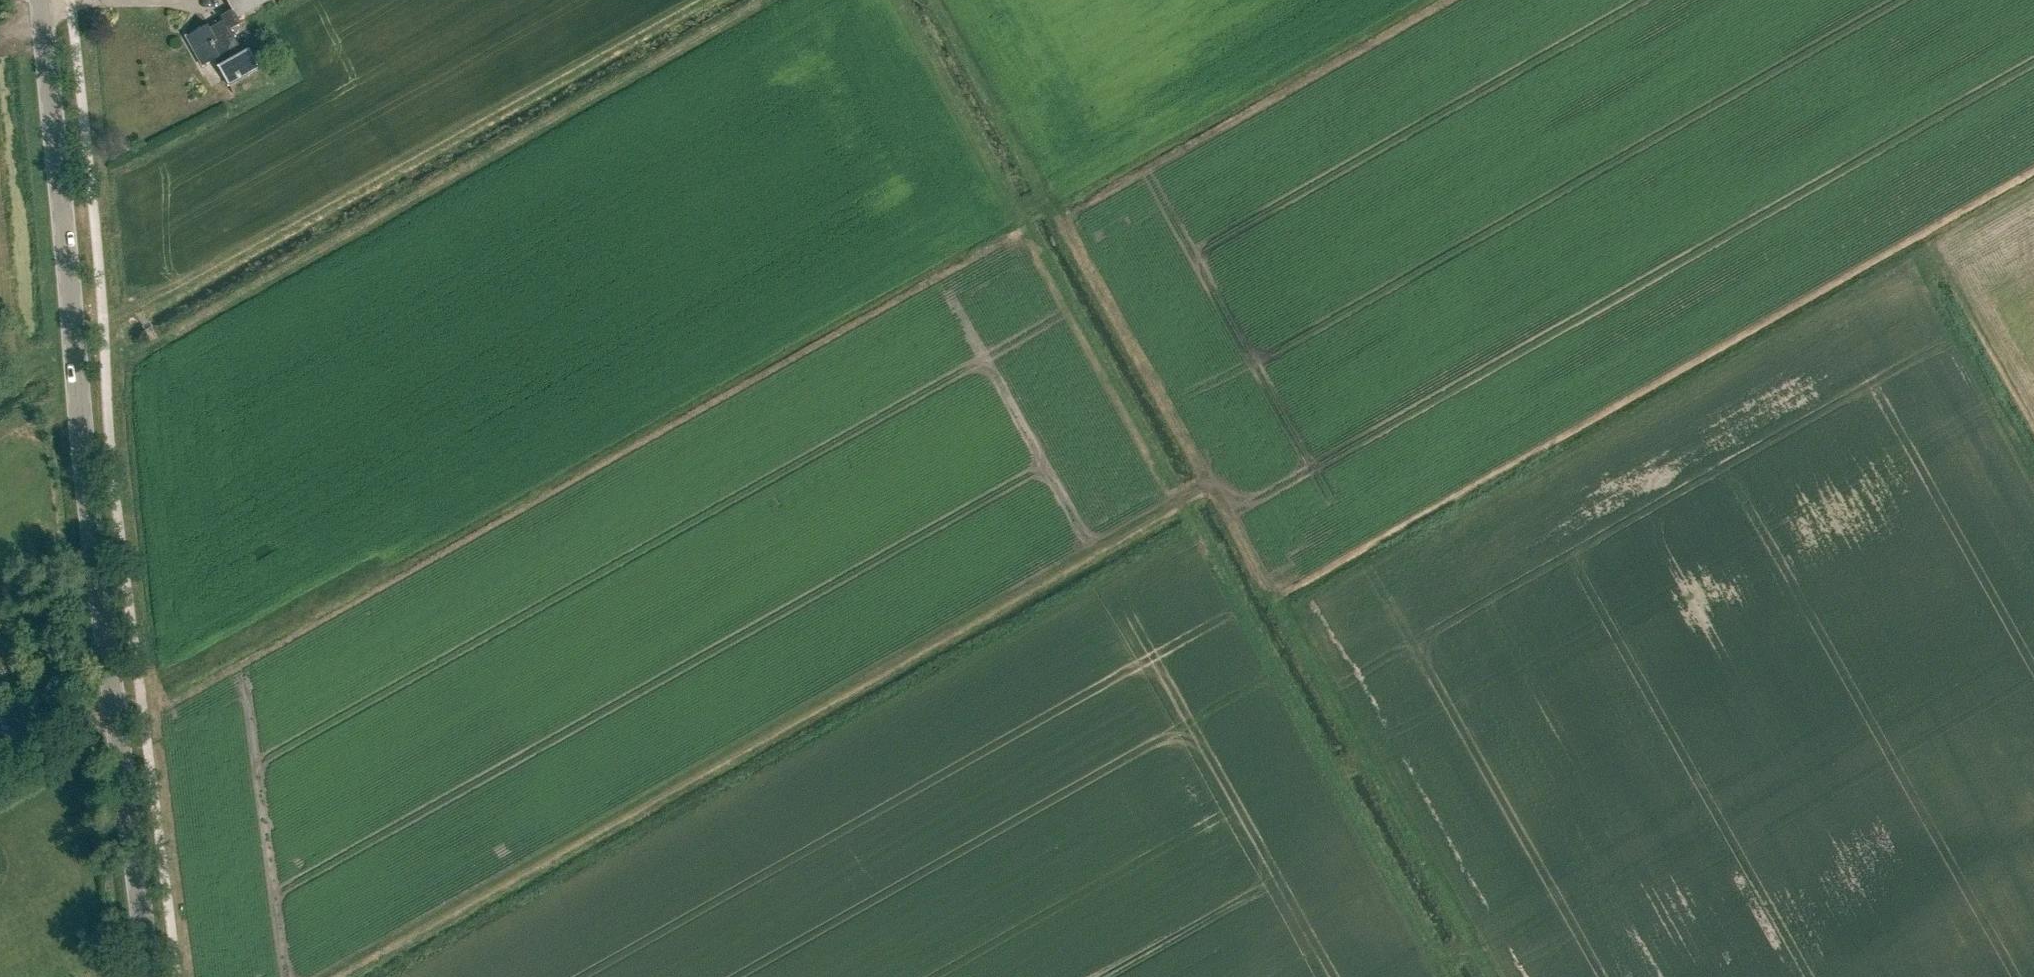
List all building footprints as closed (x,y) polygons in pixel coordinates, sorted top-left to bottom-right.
[(274,0),(227,0),(233,11),(222,17),(226,24),(209,32),(208,29),(187,39),(204,69),(214,63),(229,90),(261,72),(250,51),(243,53),(231,31),(242,25),(239,20),(274,0)]
